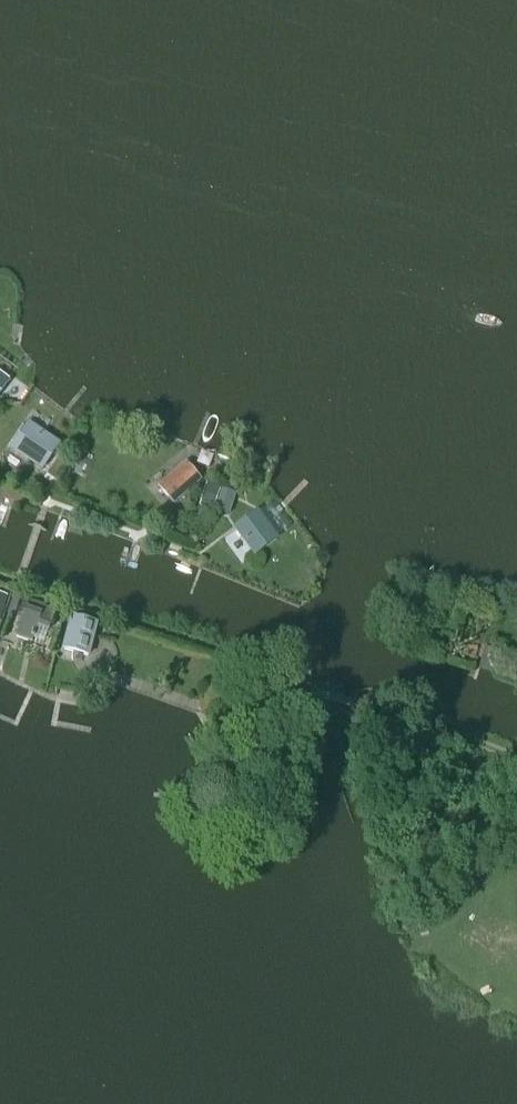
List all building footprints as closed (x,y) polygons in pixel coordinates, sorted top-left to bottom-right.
[(43,470),(59,445),(28,424),(12,448),(43,470)] [(174,504),(201,480),(186,464),(159,487),(174,504)] [(221,486),(207,482),(199,506),(214,511),(221,486)] [(228,514),(235,493),(222,488),(215,509),(228,514)] [(255,554),(276,539),(257,514),(237,529),(255,554)] [(3,614),(8,598),(0,596),(0,612),(3,614)] [(47,632),(54,613),(27,603),(22,618),(18,617),(16,622),(20,623),(15,637),(31,642),(36,627),(47,632)] [(88,655),(96,625),(72,619),(64,649),(88,655)]
